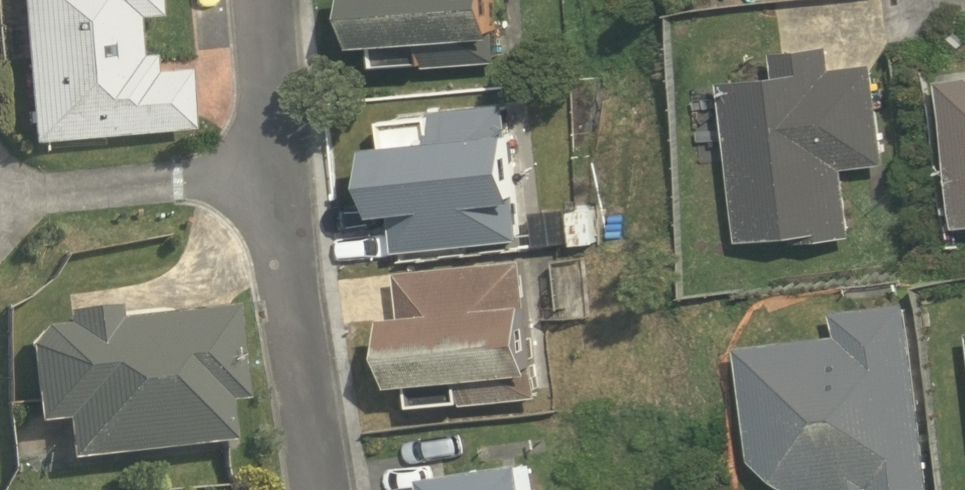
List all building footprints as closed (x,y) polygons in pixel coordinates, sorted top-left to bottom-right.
[(34,134),(195,122),(190,62),(158,65),(156,49),(142,51),(139,11),(161,10),(160,0),(24,0),(34,134)] [(373,38),(385,37),(387,63),(434,59),(434,63),(508,57),(506,29),(515,28),(512,0),(370,0),(373,38)] [(787,71),(728,78),(747,237),(805,230),(806,238),(861,232),(853,164),(893,159),(881,61),(839,66),(836,43),(784,50),(787,71)] [(949,73),(964,223),(964,71),(949,73)] [(388,136),(395,203),(401,203),(406,249),(534,236),(529,193),(539,192),(531,119),(519,120),(517,99),(449,106),(451,124),(446,130),(388,136)] [(536,296),(532,257),(405,268),(408,303),(403,303),(409,376),(421,375),(423,397),(473,393),(474,401),(546,394),(543,363),(550,362),(544,295),(536,296)] [(919,297),(846,305),(849,329),(749,340),(761,457),(803,489),(842,489),(877,486),(877,489),(905,489),(939,486),(919,297)] [(232,401),(250,400),(238,306),(121,319),(119,309),(72,314),(73,322),(50,325),(31,344),(41,419),(70,415),(75,458),(238,440),(232,401)] [(545,450),(444,465),(448,489),(551,489),(545,450)]
